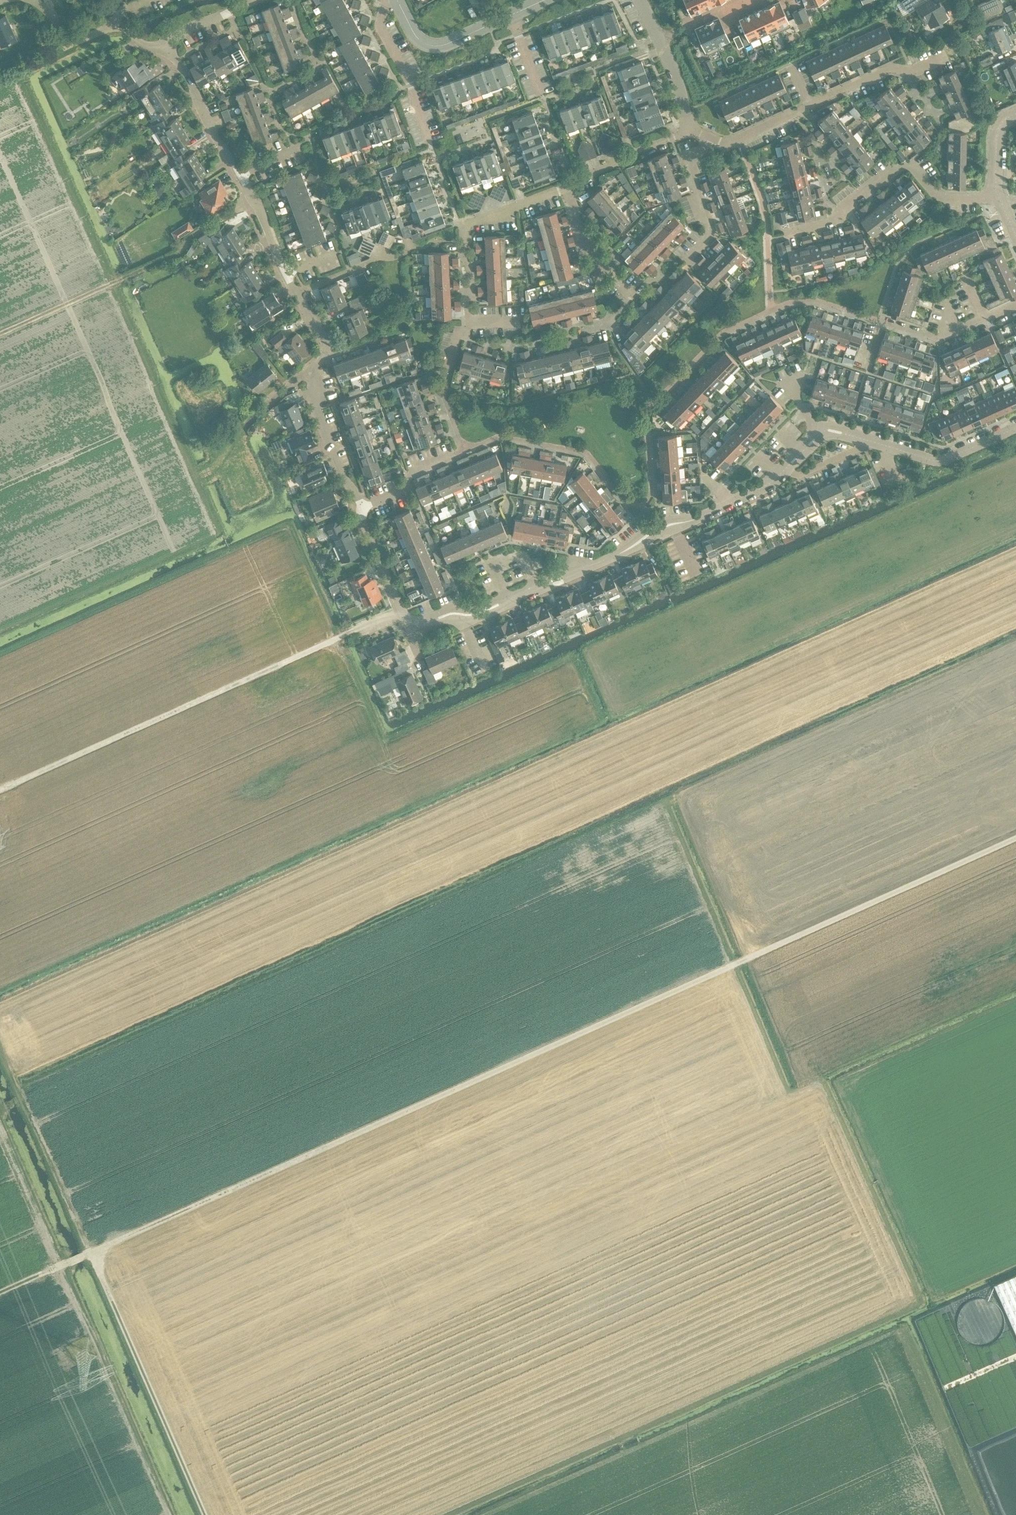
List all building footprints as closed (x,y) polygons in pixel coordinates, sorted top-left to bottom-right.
[(344,0),(325,0),(321,2),(325,10),(344,0)] [(348,8),(344,0),(325,10),(330,18),(348,8)] [(701,10),(696,0),(684,0),(691,15),(701,10)] [(701,10),(711,6),(708,0),(696,0),(701,10)] [(925,0),(902,0),(908,12),(917,6),(926,21),(930,19),(933,24),(947,17),(944,11),(945,10),(939,0),(927,0),(926,1),(925,0)] [(984,19),(991,16),(991,15),(1001,11),(1003,6),(1000,0),(990,0),(989,0),(990,3),(986,4),(985,1),(977,4),(984,19)] [(779,1),(769,6),(780,31),(791,26),(779,1)] [(290,11),(288,6),(281,9),(278,3),(262,9),(266,20),(290,11)] [(472,7),(472,6),(467,9),(472,17),(476,15),(472,7)] [(770,36),(780,31),(769,6),(759,10),(769,33),(770,36)] [(961,9),(969,24),(974,21),(966,6),(961,9)] [(601,11),(610,34),(621,30),(612,7),(609,8),(610,11),(603,14),(602,10),(601,11)] [(803,7),(798,10),(803,21),(809,18),(803,7)] [(353,16),(348,8),(330,18),(334,26),(353,16)] [(759,10),(749,14),(760,38),(769,33),(759,10)] [(803,21),(798,10),(792,13),(798,24),(803,21)] [(284,18),(292,15),(290,11),(266,20),(269,30),(286,24),(284,18)] [(600,38),(610,34),(601,11),(598,12),(600,15),(593,17),(592,14),(591,14),(600,38)] [(590,41),(600,38),(591,14),(588,16),(589,19),(583,21),(582,18),(590,41)] [(760,38),(749,14),(739,19),(749,42),(760,38)] [(0,18),(0,43),(1,46),(16,39),(5,15),(0,18)] [(357,24),(353,16),(334,26),(338,34),(357,24)] [(1001,17),(980,27),(981,30),(983,35),(990,31),(999,52),(1013,46),(1010,39),(1013,39),(1011,34),(1008,35),(1001,17)] [(580,45),(590,41),(582,18),(578,19),(579,22),(573,25),(572,22),(571,22),(580,45)] [(717,46),(729,40),(718,18),(707,23),(717,46)] [(579,45),(580,45),(571,22),(568,23),(569,26),(563,29),(562,29),(570,49),(572,54),(581,50),(579,45)] [(707,55),(719,49),(717,46),(707,23),(695,28),(707,55)] [(298,31),(296,27),(288,29),(286,24),(269,30),(273,40),(298,31)] [(354,36),(361,32),(357,24),(338,34),(343,42),(354,36)] [(882,46),(892,41),(893,41),(885,24),(875,29),(882,46)] [(570,49),(562,29),(563,29),(561,26),(558,27),(559,30),(553,32),(560,52),(570,49)] [(560,52),(553,32),(552,29),(551,29),(548,31),(549,34),(542,36),(549,56),(550,56),(551,60),(555,59),(554,55),(560,52)] [(882,46),(875,29),(865,33),(872,50),(873,50),(882,46)] [(292,38),(299,36),(298,31),(273,40),(277,50),(294,44),(292,38)] [(863,55),(872,50),(865,33),(855,38),(862,55),(863,55)] [(248,59),(238,41),(233,44),(228,35),(223,38),(238,64),(248,59)] [(739,35),(733,38),(738,49),(744,46),(739,35)] [(358,44),(354,36),(343,42),(339,45),(343,52),(358,44)] [(228,70),(238,64),(223,38),(219,40),(224,49),(219,52),(228,70)] [(853,59),(862,55),(855,38),(845,42),(852,59),(853,59)] [(843,64),(852,59),(845,42),(835,47),(842,64),(843,64)] [(305,51),(303,47),(296,50),(294,44),(277,50),(281,61),(305,51)] [(363,52),(359,44),(358,44),(343,52),(348,60),(363,52)] [(618,55),(629,51),(626,44),(616,48),(617,51),(618,55)] [(228,70),(219,52),(214,54),(209,46),(204,49),(209,57),(219,75),(228,70)] [(833,68),(842,64),(835,47),(825,51),(825,52),(832,69),(833,68)] [(209,57),(204,60),(199,51),(195,53),(209,80),(219,75),(209,57)] [(299,59),(307,56),(305,51),(281,61),(285,71),(301,65),(299,59)] [(367,60),(363,52),(348,60),(352,68),(367,60)] [(606,55),(603,56),(602,52),(595,54),(597,58),(596,58),(598,62),(608,58),(606,55)] [(823,73),(832,69),(825,52),(816,56),(815,56),(822,73),(823,73)] [(199,85),(209,80),(195,53),(190,56),(195,65),(190,68),(199,85)] [(813,78),(822,73),(815,56),(805,61),(813,78)] [(981,67),(993,62),(990,56),(979,61),(981,67)] [(501,85),(512,81),(515,80),(507,57),(499,59),(501,62),(494,65),(493,62),(492,62),(501,85)] [(644,68),(641,61),(636,63),(634,57),(615,64),(617,70),(621,69),(625,79),(645,72),(648,71),(647,67),(644,68)] [(709,73),(714,70),(709,59),(704,62),(709,73)] [(992,64),(995,71),(1002,68),(1012,91),(1015,89),(1015,61),(1007,65),(1004,59),(992,64)] [(371,68),(367,60),(352,68),(356,76),(371,68)] [(490,89),(501,85),(492,62),(489,63),(489,64),(482,66),(490,89)] [(143,64),(136,69),(132,63),(110,77),(118,89),(123,86),(127,91),(151,76),(143,64)] [(480,93),(490,89),(482,66),(479,67),(480,70),(474,72),(473,69),(472,70),(480,93)] [(321,79),(330,95),(339,90),(326,67),(321,70),(325,77),(321,79)] [(376,75),(371,68),(356,76),(361,84),(376,75)] [(470,97),(480,93),(472,70),(469,71),(470,74),(463,76),(462,73),(470,97)] [(942,87),(959,80),(954,70),(938,77),(942,87)] [(652,81),(651,77),(648,78),(645,72),(625,79),(629,89),(649,82),(652,81)] [(460,100),(470,97),(462,73),(458,75),(460,77),(454,80),(452,77),(460,100)] [(776,94),(786,90),(778,73),(768,78),(776,94)] [(321,79),(320,80),(315,82),(311,75),(307,78),(320,100),(330,95),(321,79)] [(380,84),(376,76),(376,75),(361,84),(365,92),(380,84)] [(604,87),(608,86),(604,75),(600,76),(604,87)] [(450,104),(460,100),(452,77),(448,78),(449,81),(443,84),(442,81),(441,81),(450,104)] [(311,106),(320,100),(307,78),(303,80),(306,87),(302,90),(311,106)] [(775,95),(776,94),(768,78),(758,83),(766,99),(775,95)] [(947,97),(963,90),(959,80),(942,87),(947,97)] [(444,106),(450,104),(441,81),(438,82),(439,85),(432,88),(440,108),(442,112),(446,110),(444,106)] [(651,88),(649,82),(629,89),(633,99),(653,92),(656,91),(655,87),(651,88)] [(766,99),(758,83),(748,87),(756,104),(766,99)] [(165,95),(158,84),(150,89),(147,84),(132,93),(136,99),(140,97),(146,107),(165,95)] [(882,107),(904,89),(902,85),(894,92),(889,86),(879,95),(877,92),(864,98),(867,104),(869,106),(871,106),(877,102),(882,107)] [(302,90),(301,90),(296,93),(292,86),(289,88),(301,111),(311,106),(302,90)] [(255,93),(253,88),(253,87),(236,93),(240,104),(264,95),(262,90),(255,93)] [(746,108),(756,104),(748,87),(738,92),(746,108)] [(291,117),(301,111),(289,88),(284,91),(288,98),(282,101),(291,117)] [(899,99),(907,92),(904,89),(882,107),(888,116),(903,104),(899,99)] [(951,107),(968,100),(963,90),(947,97),(951,107)] [(615,115),(613,111),(608,113),(600,92),(596,94),(597,97),(591,99),(590,99),(598,119),(608,115),(609,117),(615,115)] [(655,98),(653,92),(633,99),(636,110),(657,102),(660,101),(658,97),(655,98)] [(736,113),(746,108),(738,92),(729,96),(728,97),(736,113)] [(164,111),(172,105),(165,95),(146,107),(153,117),(149,119),(153,125),(164,118),(165,118),(168,116),(164,111)] [(261,108),(260,108),(258,102),(266,99),(264,95),(240,104),(244,115),(261,108)] [(590,99),(591,99),(590,96),(586,97),(587,100),(581,103),(580,103),(588,123),(598,119),(590,99)] [(714,106),(720,120),(726,117),(726,118),(730,116),(736,113),(728,97),(718,101),(719,103),(714,106)] [(580,103),(581,103),(580,100),(576,101),(577,104),(571,106),(570,107),(578,127),(588,123),(580,103)] [(956,117),(972,110),(968,100),(951,107),(956,117)] [(664,111),(663,111),(662,107),(659,108),(657,102),(636,110),(640,119),(660,112),(661,112),(664,111)] [(570,107),(571,106),(570,103),(566,105),(567,108),(560,110),(567,131),(578,127),(570,107)] [(836,108),(835,106),(832,103),(816,110),(822,117),(817,121),(822,126),(818,129),(814,133),(817,136),(840,118),(833,110),(836,108)] [(497,106),(489,109),(487,104),(485,105),(487,109),(487,110),(488,113),(498,110),(497,106)] [(895,124),(910,112),(903,104),(888,116),(895,124)] [(272,116),(270,111),(263,113),(261,108),(244,115),(247,125),(272,116)] [(403,123),(399,125),(393,108),(389,109),(390,112),(384,114),(391,135),(402,131),(401,130),(405,129),(403,123)] [(948,132),(966,132),(979,126),(972,110),(956,117),(948,121),(948,132)] [(384,114),(383,111),(379,113),(380,116),(374,118),(373,118),(381,138),(391,135),(384,114)] [(540,122),(540,121),(538,118),(535,119),(532,112),(512,119),(516,130),(536,123),(540,122)] [(663,118),(661,112),(660,112),(640,119),(644,130),(667,121),(666,117),(663,118)] [(902,133),(917,121),(910,112),(895,124),(902,133)] [(373,118),(374,118),(373,115),(372,115),(369,116),(370,119),(364,122),(363,122),(371,142),(381,138),(373,118)] [(266,122),(273,120),(272,116),(247,125),(251,135),(268,129),(266,122)] [(163,141),(183,129),(176,118),(168,123),(165,118),(164,118),(153,125),(150,127),(153,133),(157,131),(163,141)] [(846,127),(840,118),(817,136),(819,139),(824,136),(827,133),(831,138),(846,127)] [(363,122),(364,122),(362,119),(358,120),(360,123),(354,126),(353,126),(361,146),(371,142),(363,122)] [(908,141),(923,129),(917,121),(902,133),(908,141)] [(353,126),(354,126),(352,123),(349,124),(350,127),(343,129),(351,150),(361,146),(353,126)] [(539,129),(536,123),(516,130),(520,140),(540,133),(543,132),(542,128),(539,129)] [(623,138),(630,135),(627,124),(623,125),(619,127),(623,138)] [(343,129),(342,126),(338,128),(339,131),(333,133),(340,154),(351,150),(343,129)] [(853,135),(846,127),(831,138),(835,143),(832,146),(827,150),(830,153),(853,135)] [(181,145),(190,140),(183,129),(163,141),(170,151),(166,154),(170,159),(170,160),(182,152),(182,153),(185,150),(181,145)] [(251,135),(255,145),(279,136),(277,131),(270,134),(268,129),(251,135)] [(923,129),(908,141),(915,150),(931,138),(923,129)] [(333,133),(332,130),(328,132),(329,135),(322,137),(330,158),(340,154),(333,133)] [(603,154),(610,151),(602,132),(598,142),(603,154)] [(617,148),(612,136),(602,132),(610,151),(617,148)] [(948,143),(966,143),(966,132),(948,132),(948,143)] [(542,139),(540,133),(520,140),(524,150),(544,143),(547,142),(546,138),(542,139)] [(845,155),(860,143),(853,135),(830,153),(833,156),(838,152),(841,150),(845,155)] [(582,161),(589,158),(582,139),(578,149),(582,161)] [(589,158),(597,156),(592,144),(582,139),(589,158)] [(800,152),(798,141),(780,145),(783,156),(800,152)] [(546,149),(544,143),(524,150),(527,160),(548,153),(551,152),(549,148),(546,149)] [(852,164),(867,152),(860,143),(845,155),(852,164)] [(948,154),(965,154),(966,143),(948,143),(948,151),(948,154)] [(499,156),(496,157),(492,147),(489,148),(490,151),(483,154),(491,174),(501,170),(499,163),(501,162),(499,156)] [(899,149),(894,152),(901,162),(907,157),(899,149)] [(491,174),(483,154),(482,150),(478,152),(479,155),(473,157),(480,178),(491,174)] [(180,176),(200,163),(193,152),(185,157),(182,153),(182,152),(170,160),(170,159),(167,161),(171,167),(174,165),(180,176)] [(803,162),(800,152),(783,156),(786,167),(803,162)] [(867,152),(852,164),(858,173),(873,161),(867,152)] [(550,159),(548,153),(527,160),(531,170),(551,163),(555,162),(553,158),(550,159)] [(652,171),(670,165),(665,153),(647,160),(652,171)] [(480,178),(473,157),(472,154),(468,156),(469,159),(463,161),(471,181),(472,185),(482,182),(480,178)] [(947,165),(965,165),(965,154),(948,154),(947,165)] [(472,185),(471,181),(463,161),(462,158),(458,159),(459,162),(452,165),(459,185),(460,189),(472,185)] [(425,169),(423,161),(412,165),(410,159),(400,163),(406,180),(427,172),(430,171),(428,167),(425,169)] [(805,173),(803,162),(786,167),(788,177),(805,173)] [(207,174),(200,163),(180,176),(187,186),(179,190),(183,197),(188,194),(202,185),(199,179),(207,174)] [(554,169),(551,163),(531,170),(535,181),(558,172),(557,168),(554,169)] [(357,167),(356,167),(355,164),(346,167),(347,170),(348,174),(358,170),(357,167)] [(633,165),(627,167),(630,177),(637,174),(633,165)] [(673,174),(670,165),(652,171),(655,181),(673,174)] [(947,176),(965,176),(965,165),(947,165),(947,176)] [(729,178),(725,167),(708,173),(712,184),(729,178)] [(390,186),(386,175),(389,174),(387,168),(379,171),(382,176),(386,187),(390,186)] [(284,186),(304,179),(301,171),(281,178),(284,186)] [(432,178),(429,179),(427,172),(406,180),(410,190),(430,183),(434,181),(432,178)] [(791,188),(808,183),(805,173),(788,177),(791,188)] [(659,191),(677,184),(673,174),(655,181),(659,191)] [(514,189),(520,186),(521,186),(518,175),(510,178),(514,189)] [(965,187),(965,176),(947,176),(947,187),(965,187)] [(716,194),(732,188),(729,178),(712,184),(716,194)] [(307,187),(304,179),(284,186),(287,195),(307,187)] [(903,186),(915,201),(924,194),(912,179),(903,186)] [(204,206),(205,206),(210,213),(226,202),(221,196),(224,194),(222,189),(223,188),(218,181),(199,193),(202,198),(200,199),(200,200),(199,201),(199,202),(199,203),(199,204),(199,205),(200,205),(200,206),(201,206),(202,207),(203,207),(204,207),(204,206)] [(437,192),(436,188),(433,189),(430,183),(410,190),(414,200),(434,193),(437,192)] [(810,194),(808,183),(791,188),(793,198),(810,194)] [(489,196),(495,198),(500,186),(494,184),(489,196)] [(663,201),(681,194),(677,184),(659,191),(663,201)] [(495,198),(501,201),(506,189),(500,186),(495,198)] [(588,215),(610,196),(602,186),(587,199),(592,204),(584,210),(588,215)] [(906,208),(915,201),(903,186),(895,193),(906,208)] [(310,196),(307,188),(307,187),(287,195),(290,203),(310,196)] [(736,198),(732,188),(716,194),(719,204),(736,198)] [(471,197),(483,203),(486,197),(474,191),(471,197)] [(796,208),(813,204),(811,198),(822,195),(821,191),(815,193),(810,194),(793,198),(796,208)] [(441,202),(440,198),(436,199),(434,193),(414,200),(418,210),(438,203),(441,202)] [(906,208),(895,193),(886,200),(901,219),(910,213),(906,208)] [(313,204),(310,196),(290,203),(294,212),(313,204)] [(379,220),(390,216),(383,196),(372,200),(379,220)] [(602,216),(617,204),(610,196),(588,215),(590,217),(597,211),(602,216)] [(736,198),(719,204),(723,214),(740,208),(744,206),(741,196),(736,198)] [(468,203),(480,208),(483,203),(471,197),(468,203)] [(370,224),(379,220),(372,200),(362,204),(370,224)] [(893,226),(901,219),(886,200),(877,207),(893,226)] [(445,212),(443,208),(440,209),(438,203),(418,210),(421,220),(441,213),(445,212)] [(317,213),(314,204),(313,204),(294,212),(297,220),(317,213)] [(359,228),(370,224),(362,204),(352,208),(359,228)] [(609,225),(624,212),(617,204),(602,216),(609,225)] [(796,208),(798,219),(815,215),(813,204),(796,208)] [(748,216),(744,206),(740,208),(723,214),(727,225),(744,218),(748,216)] [(885,233),(893,226),(877,207),(869,213),(881,228),(885,233)] [(349,232),(359,228),(352,208),(341,212),(349,232)] [(540,227),(559,222),(556,211),(537,216),(540,227)] [(662,219),(676,232),(684,224),(670,211),(662,219)] [(788,223),(787,222),(785,211),(777,213),(780,224),(788,223)] [(609,225),(616,233),(630,220),(624,212),(609,225)] [(320,221),(317,213),(297,220),(300,229),(320,221)] [(447,218),(444,219),(441,213),(421,220),(425,230),(448,222),(447,218)] [(872,235),(881,228),(869,213),(860,220),(872,235)] [(401,228),(408,225),(404,226),(401,216),(397,218),(401,228)] [(748,228),(744,218),(727,225),(731,235),(748,228)] [(669,240),(676,232),(662,219),(655,226),(669,240)] [(323,229),(320,221),(300,229),(303,237),(323,229)] [(543,237),(561,232),(559,222),(540,227),(543,237)] [(188,223),(172,233),(176,239),(192,229),(188,223)] [(862,233),(860,234),(855,235),(852,224),(848,225),(850,232),(850,235),(854,253),(855,257),(867,255),(862,233)] [(404,238),(411,235),(408,225),(401,228),(404,238)] [(661,247),(669,240),(655,226),(647,234),(661,247)] [(239,238),(232,227),(224,232),(221,227),(206,236),(210,242),(213,240),(220,251),(239,238)] [(980,238),(986,235),(983,228),(977,230),(976,228),(965,233),(970,243),(974,252),(984,247),(980,238)] [(303,237),(306,246),(326,238),(323,229),(303,237)] [(378,242),(384,245),(389,233),(383,231),(378,242)] [(564,242),(562,232),(561,232),(543,237),(546,247),(564,242)] [(384,245),(390,248),(395,236),(389,233),(384,245)] [(965,256),(974,252),(970,243),(965,233),(956,238),(965,256)] [(654,255),(661,247),(647,234),(640,242),(654,255)] [(988,251),(997,247),(991,234),(987,236),(986,235),(980,238),(984,247),(986,251),(988,251)] [(505,247),(505,246),(504,235),(484,236),(485,248),(505,247)] [(844,256),(854,253),(850,235),(847,235),(848,237),(840,239),(844,256)] [(238,254),(246,249),(239,238),(220,251),(226,260),(223,263),(226,268),(227,269),(238,262),(242,260),(238,254)] [(360,244),(372,249),(375,243),(363,238),(360,244)] [(745,257),(742,253),(729,241),(724,246),(716,238),(713,241),(734,262),(738,265),(745,257)] [(956,260),(965,256),(956,238),(947,242),(951,251),(956,260)] [(798,249),(791,250),(789,239),(777,242),(779,253),(787,251),(792,274),(803,272),(798,249)] [(845,260),(844,256),(840,239),(829,241),(833,258),(834,262),(845,260)] [(726,269),(727,268),(734,262),(713,241),(710,244),(718,252),(713,257),(726,269)] [(823,261),(833,258),(829,241),(819,244),(823,261)] [(567,253),(564,243),(564,242),(546,247),(548,258),(567,253)] [(646,263),(654,255),(640,242),(632,250),(646,263)] [(946,264),(956,260),(951,251),(947,242),(938,246),(942,255),(946,264)] [(358,250),(370,255),(372,249),(360,244),(358,250)] [(813,263),(823,261),(819,244),(808,246),(813,263)] [(814,269),(813,263),(808,246),(798,249),(803,272),(814,269)] [(937,268),(946,264),(942,255),(938,246),(929,250),(933,259),(937,268)] [(505,258),(505,257),(505,247),(485,248),(486,259),(505,258)] [(996,269),(1007,264),(1001,251),(999,252),(997,247),(988,251),(991,257),(983,260),(988,272),(996,269)] [(638,271),(646,263),(632,250),(624,258),(638,271)] [(928,273),(937,268),(933,259),(929,250),(919,254),(920,256),(915,259),(918,266),(922,276),(924,277),(925,275),(929,273),(928,273)] [(429,263),(448,262),(448,252),(429,253),(429,263)] [(570,264),(567,253),(548,258),(551,269),(570,264)] [(718,277),(725,270),(726,269),(713,257),(706,265),(718,277)] [(506,268),(505,258),(486,259),(486,269),(506,268)] [(230,274),(237,285),(256,273),(249,261),(241,267),(238,262),(227,269),(226,268),(223,270),(223,271),(218,274),(220,277),(225,273),(227,277),(230,274)] [(449,273),(448,263),(448,262),(429,263),(430,274),(449,273)] [(570,264),(551,269),(554,280),(573,275),(570,264)] [(900,281),(919,288),(922,276),(918,266),(916,267),(907,264),(905,271),(903,270),(900,281)] [(994,285),(1013,277),(1007,264),(996,269),(988,272),(994,285)] [(711,285),(718,277),(706,265),(698,273),(711,285)] [(506,279),(506,268),(486,269),(487,280),(506,279)] [(361,273),(355,276),(359,285),(370,280),(365,270),(361,273)] [(679,280),(692,293),(701,285),(687,272),(679,280)] [(263,283),(256,273),(237,285),(243,295),(240,297),(244,303),(259,294),(255,289),(263,283)] [(449,284),(449,273),(430,274),(430,285),(449,284)] [(1013,277),(994,285),(1000,298),(1008,294),(1015,291),(1015,284),(1013,277)] [(507,290),(507,289),(506,279),(487,280),(487,291),(507,290)] [(685,301),(692,293),(679,280),(671,288),(685,301)] [(900,281),(893,301),(912,308),(919,288),(900,281)] [(326,299),(342,292),(338,282),(321,289),(326,299)] [(450,295),(449,284),(430,285),(431,296),(450,295)] [(677,309),(685,301),(671,288),(664,296),(677,309)] [(581,292),(586,310),(597,307),(592,289),(581,292)] [(507,290),(487,291),(488,302),(507,301),(507,290)] [(1015,298),(1015,291),(1008,294),(1010,299),(1011,300),(1015,298)] [(280,303),(274,294),(273,292),(263,299),(262,298),(244,310),(251,322),(249,324),(252,328),(254,327),(273,315),(269,309),(280,303)] [(326,299),(330,309),(347,302),(342,292),(326,299)] [(575,313),(586,310),(581,292),(571,294),(575,313)] [(565,315),(575,313),(571,294),(560,297),(565,315)] [(988,309),(1010,299),(1008,294),(1000,298),(985,304),(988,309)] [(351,307),(365,302),(362,295),(348,301),(351,307)] [(431,306),(450,305),(450,295),(431,296),(431,306)] [(669,317),(677,309),(664,296),(656,303),(669,317)] [(554,318),(565,315),(560,297),(550,299),(554,318)] [(544,321),(554,318),(550,299),(539,302),(544,321)] [(912,308),(893,301),(890,310),(892,310),(890,316),(899,319),(900,318),(901,313),(910,315),(912,309),(912,308)] [(367,318),(363,308),(367,307),(365,302),(351,307),(353,312),(343,317),(347,328),(364,321),(363,320),(367,318)] [(533,323),(544,321),(539,302),(528,305),(533,323)] [(662,324),(669,317),(656,303),(649,311),(662,324)] [(451,317),(450,305),(431,306),(432,318),(451,317)] [(816,336),(822,318),(815,316),(818,309),(814,308),(811,314),(805,333),(816,336)] [(655,332),(662,324),(649,311),(641,319),(655,332)] [(826,339),(832,321),(826,319),(828,312),(824,311),(822,318),(816,336),(826,339)] [(783,322),(790,339),(801,334),(794,317),(787,320),(784,313),(780,315),(783,322)] [(901,313),(900,318),(923,325),(925,320),(910,315),(901,313)] [(836,343),(842,324),(836,322),(838,316),(834,314),(832,321),(826,339),(836,343)] [(790,339),(783,322),(777,324),(774,318),(771,319),(774,326),(773,326),(781,343),(790,339)] [(847,346),(852,328),(846,326),(848,319),(844,318),(842,324),(836,343),(847,346)] [(647,340),(655,332),(641,319),(634,326),(647,340)] [(351,337),(368,330),(364,321),(347,328),(351,337)] [(857,349),(863,331),(857,329),(859,322),(855,321),(852,328),(847,346),(857,349)] [(781,343),(773,326),(767,329),(764,322),(761,324),(764,330),(763,331),(771,348),(781,343)] [(638,355),(643,350),(643,351),(651,343),(647,340),(634,326),(626,334),(629,336),(624,342),(638,355)] [(771,348),(763,331),(758,333),(755,327),(751,328),(754,335),(753,335),(761,352),(771,348)] [(1000,328),(994,331),(999,342),(1005,339),(1000,328)] [(980,337),(989,355),(999,350),(991,332),(987,333),(985,329),(981,331),(983,335),(980,337)] [(311,350),(297,333),(289,339),(282,330),(271,340),(276,347),(277,347),(281,352),(285,348),(296,362),(311,350)] [(761,352),(753,335),(748,338),(745,331),(741,333),(744,339),(752,356),(761,352)] [(888,359),(894,341),(887,339),(889,332),(886,331),(884,338),(883,337),(877,356),(888,359)] [(898,363),(904,344),(898,342),(900,336),(896,334),(894,341),(888,359),(898,363)] [(989,355),(980,337),(977,338),(975,334),(971,335),(973,340),(971,341),(979,359),(989,355)] [(744,339),(738,342),(735,335),(731,337),(734,344),(741,361),(752,356),(744,339)] [(403,363),(407,362),(405,356),(411,354),(406,338),(396,342),(403,363)] [(908,366),(914,348),(908,346),(910,339),(906,338),(904,344),(898,363),(908,366)] [(979,359),(971,341),(967,342),(965,338),(962,340),(964,344),(961,345),(969,364),(979,359)] [(264,360),(269,356),(270,356),(257,339),(251,344),(264,360)] [(593,364),(612,359),(607,340),(589,345),(593,364)] [(919,369),(925,351),(918,349),(920,342),(916,341),(914,348),(908,366),(919,369)] [(398,365),(403,363),(396,342),(385,346),(390,362),(396,360),(398,365)] [(969,364),(961,345),(958,347),(956,342),(952,344),(954,349),(951,350),(959,368),(969,364)] [(936,355),(935,355),(935,354),(928,352),(931,346),(927,344),(925,351),(919,369),(929,373),(930,372),(937,375),(936,355)] [(583,366),(593,364),(589,345),(579,347),(583,366)] [(380,365),(390,362),(385,346),(375,349),(380,365)] [(572,369),(583,366),(579,347),(568,350),(572,369)] [(959,368),(951,350),(948,351),(946,347),(942,349),(944,353),(941,354),(939,355),(939,364),(944,362),(951,377),(960,373),(958,368),(959,368)] [(370,369),(380,365),(375,349),(365,353),(370,369)] [(562,371),(572,369),(568,350),(557,353),(562,371)] [(470,373),(475,354),(464,351),(458,370),(470,373)] [(717,360),(730,372),(738,364),(725,351),(717,360)] [(360,372),(370,369),(365,353),(354,357),(360,372)] [(551,374),(562,371),(557,353),(547,355),(551,374)] [(480,376),(485,357),(475,354),(470,373),(480,376)] [(541,377),(551,374),(547,355),(536,358),(541,377)] [(350,376),(360,372),(354,357),(344,360),(350,376)] [(490,378),(495,360),(485,357),(480,376),(490,378)] [(531,379),(541,377),(536,358),(526,360),(531,379)] [(339,380),(350,376),(344,360),(333,364),(339,380)] [(495,360),(490,378),(501,381),(506,363),(495,360)] [(520,382),(531,379),(526,360),(515,363),(520,382)] [(723,379),(730,372),(717,360),(710,367),(723,379)] [(258,391),(277,377),(267,363),(248,378),(258,391)] [(722,379),(723,379),(710,367),(702,375),(713,386),(715,387),(718,390),(726,383),(722,379)] [(707,395),(715,387),(713,386),(702,375),(695,383),(707,395)] [(914,386),(916,379),(909,377),(907,384),(914,386)] [(827,382),(816,378),(810,396),(821,400),(827,382)] [(921,388),(923,380),(916,378),(916,379),(914,386),(921,388)] [(400,396),(419,390),(415,379),(401,383),(401,384),(396,385),(400,396)] [(832,403),(837,385),(827,382),(821,400),(832,403)] [(700,403),(707,395),(695,383),(687,391),(700,403)] [(842,406),(848,388),(837,385),(832,403),(842,406)] [(1012,408),(1015,406),(1015,388),(1014,385),(1004,390),(1012,408)] [(842,406),(852,410),(858,392),(848,388),(842,406)] [(422,400),(419,390),(400,396),(404,406),(422,400)] [(1003,412),(1012,408),(1004,390),(994,394),(1003,412)] [(692,410),(700,403),(687,391),(680,398),(692,410)] [(867,414),(873,396),(862,393),(856,411),(867,414)] [(985,398),(993,417),(1003,412),(994,394),(985,398)] [(775,415),(783,407),(770,395),(762,403),(775,415)] [(877,418),(883,399),(873,396),(867,414),(877,418)] [(359,400),(356,399),(355,398),(340,403),(343,414),(359,409),(359,408),(361,405),(359,400)] [(685,418),(692,410),(680,398),(672,406),(685,418)] [(975,403),(983,421),(993,417),(985,398),(975,403)] [(888,421),(894,403),(883,399),(877,418),(888,421)] [(975,403),(974,403),(973,399),(963,403),(965,407),(973,426),(983,421),(975,403)] [(304,422),(296,403),(290,405),(288,400),(275,405),(278,412),(280,411),(288,429),(304,422)] [(426,410),(422,400),(404,406),(408,417),(426,410)] [(767,423),(775,415),(762,403),(754,410),(767,423)] [(898,424),(904,406),(894,403),(888,421),(898,424)] [(677,426),(685,418),(672,406),(665,414),(677,426)] [(908,428),(914,409),(904,406),(898,424),(908,428)] [(963,430),(973,426),(965,407),(955,412),(963,430)] [(347,425),(363,419),(359,409),(343,414),(347,425)] [(919,431),(920,427),(925,413),(914,409),(908,428),(919,431)] [(411,426),(429,420),(426,410),(408,417),(411,426)] [(747,418),(760,431),(767,423),(754,410),(747,418)] [(953,434),(963,430),(955,412),(945,416),(953,434)] [(943,439),(953,434),(945,416),(935,421),(935,419),(928,423),(934,436),(939,438),(942,437),(943,439)] [(739,426),(752,438),(760,431),(747,418),(739,426)] [(351,435),(367,429),(363,419),(347,425),(351,435)] [(410,438),(433,430),(429,420),(411,426),(411,427),(406,429),(410,438)] [(709,427),(712,430),(718,424),(715,420),(709,427)] [(739,426),(734,421),(727,429),(732,434),(745,446),(752,438),(739,426)] [(715,436),(717,434),(712,430),(709,427),(700,436),(703,440),(707,436),(708,437),(712,433),(715,436)] [(370,440),(370,439),(373,438),(371,432),(371,430),(371,428),(367,429),(351,435),(354,445),(370,440)] [(305,449),(314,445),(316,445),(309,430),(289,439),(295,454),(296,453),(301,465),(314,459),(311,453),(308,454),(305,449)] [(437,441),(433,430),(410,438),(413,449),(423,445),(424,445),(437,441)] [(737,454),(745,446),(732,434),(724,442),(737,454)] [(677,446),(676,435),(658,436),(659,447),(677,446)] [(374,450),(374,449),(370,440),(354,445),(358,455),(374,450)] [(730,462),(737,454),(724,442),(717,449),(730,462)] [(521,472),(525,447),(519,446),(518,450),(519,450),(518,455),(513,454),(508,453),(507,461),(511,462),(510,470),(521,472)] [(660,459),(678,457),(677,446),(659,447),(660,459)] [(531,474),(534,458),(529,457),(530,452),(531,452),(531,448),(525,447),(521,472),(531,474)] [(382,458),(378,448),(374,449),(374,450),(358,455),(362,465),(377,460),(382,458)] [(722,470),(730,462),(717,449),(709,457),(722,470)] [(547,451),(540,450),(540,454),(539,459),(534,458),(531,474),(542,476),(547,451)] [(556,462),(550,461),(551,456),(552,456),(552,453),(547,451),(542,476),(553,478),(556,462)] [(492,473),(502,468),(496,453),(485,458),(492,473)] [(679,467),(678,457),(660,459),(661,469),(679,467)] [(482,477),(492,473),(485,458),(475,462),(482,477)] [(365,476),(381,470),(377,460),(362,465),(365,476)] [(472,482),(482,477),(475,462),(465,466),(472,482)] [(553,478),(564,480),(567,464),(556,462),(553,478)] [(327,480),(325,475),(323,471),(326,470),(324,463),(300,473),(307,489),(327,480)] [(872,466),(867,468),(866,466),(861,469),(858,463),(853,465),(863,487),(865,490),(880,483),(872,466)] [(853,491),(863,487),(853,465),(849,467),(852,473),(846,475),(853,491)] [(462,486),(472,482),(465,466),(455,471),(462,486)] [(679,478),(679,467),(661,469),(662,480),(679,478)] [(586,476),(583,472),(580,468),(573,473),(576,477),(570,482),(571,483),(567,486),(573,493),(577,490),(577,491),(590,481),(590,480),(593,477),(594,478),(597,475),(593,470),(586,476)] [(385,482),(385,480),(381,470),(365,476),(366,479),(365,479),(368,488),(385,482)] [(452,490),(462,486),(455,471),(445,475),(452,490)] [(853,491),(846,475),(841,478),(838,471),(833,474),(843,496),(844,495),(845,500),(855,496),(853,491)] [(833,500),(843,496),(833,474),(829,476),(832,482),(826,484),(833,500)] [(442,494),(452,490),(445,475),(435,479),(442,494)] [(680,489),(679,478),(662,480),(663,490),(680,489)] [(432,498),(442,494),(435,479),(425,483),(432,498)] [(826,484),(821,487),(818,480),(813,482),(823,504),(833,500),(826,484)] [(597,489),(590,481),(577,491),(584,499),(597,489)] [(422,503),(432,498),(425,483),(416,488),(422,503)] [(591,508),(610,492),(606,486),(603,489),(604,490),(600,493),(597,489),(584,499),(591,508)] [(818,514),(816,508),(806,486),(796,490),(799,497),(798,497),(805,513),(806,512),(808,518),(818,514)] [(340,507),(334,493),(331,487),(309,497),(316,514),(314,515),(317,521),(336,513),(334,509),(340,507)] [(686,489),(680,489),(663,490),(664,501),(681,500),(681,502),(687,501),(686,489)] [(614,496),(611,492),(610,492),(591,508),(597,516),(610,506),(607,501),(610,499),(611,499),(614,496)] [(805,513),(798,497),(793,499),(791,493),(786,495),(796,517),(805,513)] [(574,494),(563,503),(566,506),(577,497),(574,494)] [(786,521),(796,517),(786,495),(782,497),(784,503),(779,506),(786,521)] [(786,521),(779,506),(774,508),(771,502),(766,504),(776,526),(786,521)] [(604,524),(624,509),(620,503),(616,506),(617,507),(613,510),(610,506),(597,516),(604,524)] [(766,530),(776,526),(766,504),(762,506),(765,512),(759,515),(766,530)] [(399,526),(414,519),(410,509),(394,516),(399,526)] [(469,515),(471,520),(476,518),(472,509),(468,511),(463,513),(464,517),(469,515)] [(621,519),(628,513),(624,509),(604,524),(600,527),(608,538),(616,531),(615,530),(624,523),(621,519)] [(759,537),(758,534),(759,533),(749,511),(744,514),(747,520),(741,523),(748,538),(749,538),(750,541),(759,537)] [(524,537),(527,516),(522,515),(521,520),(515,519),(512,535),(524,537)] [(532,517),(527,516),(524,537),(534,539),(537,523),(532,522),(532,517)] [(418,529),(414,520),(414,519),(399,526),(403,536),(418,529)] [(545,541),(548,520),(543,519),(543,524),(537,523),(534,539),(545,541)] [(748,538),(741,523),(736,525),(733,519),(728,521),(738,543),(748,538)] [(318,529),(315,530),(319,539),(322,540),(330,537),(332,536),(342,561),(358,554),(354,544),(355,543),(349,528),(343,530),(339,520),(325,526),(317,529),(318,529)] [(497,540),(508,535),(501,520),(490,525),(497,540)] [(553,521),(548,520),(545,541),(555,543),(558,527),(552,526),(553,521)] [(728,547),(738,543),(728,521),(724,523),(727,529),(721,531),(728,547)] [(487,544),(497,540),(490,525),(480,529),(487,544)] [(572,533),(574,527),(564,525),(563,528),(558,527),(555,543),(566,545),(569,532),(572,533)] [(586,531),(589,536),(592,534),(585,525),(583,527),(586,531)] [(728,547),(721,531),(717,534),(714,527),(709,530),(718,551),(728,547)] [(422,539),(418,530),(418,529),(403,536),(407,545),(422,539)] [(477,548),(487,544),(480,529),(470,533),(477,548)] [(709,556),(718,551),(709,530),(705,532),(707,538),(702,540),(709,556)] [(467,552),(477,548),(470,533),(460,537),(467,552)] [(457,557),(467,552),(460,537),(450,542),(457,557)] [(426,549),(422,539),(407,545),(411,555),(426,549)] [(447,561),(457,557),(450,542),(440,546),(447,561)] [(431,559),(427,549),(426,549),(411,555),(416,565),(431,559)] [(435,569),(431,559),(416,565),(420,575),(435,569)] [(657,575),(652,564),(647,566),(644,559),(633,564),(641,582),(657,575)] [(624,589),(641,582),(633,564),(621,569),(625,576),(619,578),(624,589)] [(439,579),(435,569),(420,575),(424,585),(439,579)] [(619,578),(618,576),(613,579),(611,573),(600,578),(608,597),(619,592),(624,589),(619,578)] [(382,596),(374,578),(368,580),(366,574),(351,581),(356,593),(359,592),(364,604),(382,596)] [(603,599),(608,597),(600,578),(589,583),(591,589),(586,591),(592,604),(595,603),(596,603),(598,603),(601,602),(603,599)] [(444,589),(439,579),(424,585),(429,596),(444,589)] [(592,604),(586,591),(580,594),(578,588),(567,593),(575,612),(586,607),(588,611),(593,609),(591,605),(592,604)] [(569,614),(575,612),(567,593),(556,598),(559,605),(554,608),(561,623),(569,619),(570,617),(569,614)] [(561,623),(554,608),(548,610),(545,603),(534,608),(542,627),(553,622),(555,626),(561,623)] [(526,634),(542,627),(534,608),(523,613),(525,619),(520,621),(526,634)] [(520,621),(515,623),(512,618),(501,623),(509,641),(520,636),(526,634),(520,621)] [(499,646),(509,641),(501,623),(490,628),(493,633),(487,636),(495,653),(501,650),(499,646)] [(400,652),(399,650),(393,636),(370,646),(376,662),(394,654),(399,665),(394,667),(397,673),(401,671),(409,667),(407,662),(410,660),(405,649),(400,652)] [(443,676),(440,669),(458,661),(451,645),(425,657),(430,666),(422,670),(429,685),(437,681),(436,679),(443,676)] [(412,674),(404,677),(401,671),(397,673),(377,682),(381,692),(398,685),(406,704),(422,697),(412,674)] [(995,1285),(1015,1331),(1015,1275),(995,1285)]
